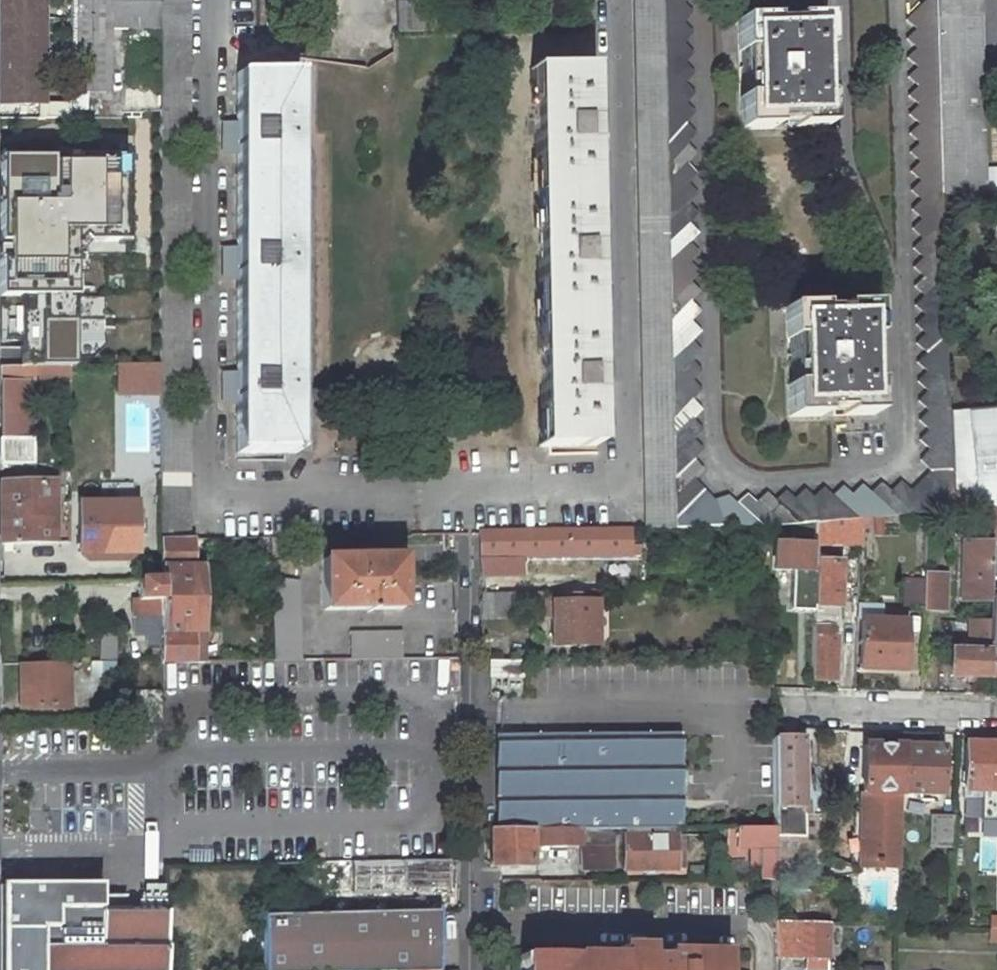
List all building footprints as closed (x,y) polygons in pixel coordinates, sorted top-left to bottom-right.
[(39,105),(39,117),(70,117),(70,103),(45,103),(45,0),(0,0),(0,106),(39,105)] [(70,92),(85,92),(109,92),(110,29),(160,30),(160,0),(70,0),(70,92)] [(160,119),(160,131),(188,131),(188,0),(160,0),(160,30),(160,119)] [(646,528),(674,528),(663,0),(635,0),(646,528)] [(954,511),(949,411),(941,195),(936,0),(926,0),(906,20),(915,29),(906,39),(916,48),(907,58),(917,67),(908,77),(918,86),(908,96),(919,105),(909,115),(919,124),(909,134),(920,143),(910,153),(920,162),(910,172),(921,181),(911,191),(921,201),(912,210),(922,219),(912,229),(922,238),(913,249),(922,258),(913,267),(923,277),(914,287),(924,296),(915,306),(925,316),(915,325),(925,335),(916,344),(926,354),(916,364),(926,373),(917,383),(927,392),(918,402),(928,411),(919,421),(928,430),(919,440),(929,450),(920,460),(930,471),(910,491),(899,482),(891,492),(880,483),(872,494),(861,485),(853,495),(842,487),(833,497),(822,488),(813,499),(803,490),(794,501),(784,491),(775,502),(765,493),(756,504),(746,494),(735,503),(727,496),(711,501),(692,480),(702,470),(692,460),(701,450),(691,440),(701,430),(691,421),(700,410),(690,401),(700,391),(690,381),(699,371),(689,361),(699,351),(689,341),(699,331),(688,322),(698,311),(688,302),(698,292),(688,282),(697,272),(687,262),(697,252),(687,242),(696,232),(686,222),(696,212),(686,203),(695,192),(685,183),(695,173),(685,163),(695,153),(685,143),(694,133),(684,123),(694,113),(684,104),(693,93),(683,84),(693,73),(683,63),(692,53),(682,43),(692,32),(682,22),(691,12),(682,2),(683,0),(663,0),(674,528),(767,525),(828,521),(859,519),(954,511)] [(941,195),(984,195),(979,0),(936,0),(941,195)] [(396,2),(397,32),(422,31),(422,1),(396,2)] [(827,127),(824,17),(736,20),(739,130),(827,127)] [(533,69),(542,447),(596,446),(595,393),(598,393),(598,371),(595,371),(592,268),(595,268),(595,246),(592,246),(589,143),(592,143),(592,121),(589,121),(588,68),(533,69)] [(234,398),(236,398),(236,452),(291,452),(291,74),(236,74),(237,123),(224,123),(224,133),(227,135),(234,135),(234,149),(237,149),(236,248),(224,248),(224,258),(227,260),(234,260),(234,275),(236,274),(236,372),(224,372),(224,380),(225,383),(227,384),(234,384),(234,398)] [(70,117),(85,117),(85,92),(70,92),(70,103),(70,117)] [(1,137),(0,197),(0,275),(75,273),(74,222),(126,221),(124,137),(1,137)] [(76,350),(75,276),(0,277),(0,352),(76,350)] [(160,277),(140,277),(140,322),(160,322),(160,284),(160,277)] [(188,284),(160,284),(160,322),(160,365),(160,385),(188,386),(188,284)] [(787,417),(874,414),(871,305),(784,307),(787,417)] [(22,364),(76,365),(75,353),(21,353),(22,364)] [(0,365),(0,380),(32,380),(32,382),(57,382),(57,395),(69,395),(69,365),(44,365),(0,365)] [(120,394),(160,395),(160,385),(160,365),(120,365),(120,394)] [(0,380),(0,437),(32,437),(32,397),(32,396),(32,382),(32,380),(0,380)] [(949,411),(954,511),(972,509),(977,509),(987,508),(994,507),(996,507),(996,407),(949,411)] [(188,411),(160,411),(160,538),(187,538),(188,411)] [(0,437),(0,463),(32,463),(32,437),(0,437)] [(55,481),(0,481),(0,493),(0,543),(55,543),(55,481)] [(78,503),(79,553),(136,552),(135,502),(78,503)] [(988,517),(987,508),(977,509),(972,509),(973,518),(988,517)] [(859,519),(828,521),(827,546),(859,544),(859,519)] [(481,530),(481,533),(481,534),(482,576),(504,576),(504,573),(520,573),(520,555),(570,554),(570,547),(597,546),(596,529),(569,530),(569,528),(481,530)] [(187,538),(160,538),(160,579),(136,580),(137,598),(132,598),(132,616),(134,616),(135,632),(160,630),(161,662),(184,662),(184,633),(195,633),(195,568),(194,568),(194,558),(193,538),(187,538)] [(963,599),(990,600),(990,595),(992,543),(965,542),(963,599)] [(790,605),(813,606),(814,562),(816,545),(775,543),(774,569),(791,569),(790,605)] [(820,612),(821,606),(837,607),(839,551),(821,550),(821,562),(814,562),(813,606),(815,606),(815,611),(820,612)] [(323,559),(324,609),(366,609),(366,612),(369,612),(369,611),(371,611),(371,609),(401,609),(401,559),(323,559)] [(924,575),(923,580),(922,609),(946,610),(947,575),(924,575)] [(299,580),(271,578),(273,661),(301,660),(299,580)] [(903,608),(922,609),(923,580),(904,579),(903,608)] [(482,618),(508,618),(508,592),(482,593),(482,618)] [(597,645),(596,601),(580,601),(580,596),(545,596),(545,592),(509,592),(509,604),(545,603),(545,617),(552,617),(552,646),(597,645)] [(858,605),(857,620),(861,620),(881,621),(881,606),(858,605)] [(861,620),(860,669),(904,670),(906,622),(881,621),(861,620)] [(830,637),(831,629),(813,629),(812,679),(834,680),(835,637),(830,637)] [(402,659),(402,632),(350,632),(350,660),(402,659)] [(949,676),(989,677),(990,633),(968,632),(968,651),(950,651),(949,676)] [(99,659),(116,660),(117,635),(100,634),(99,659)] [(188,653),(188,662),(203,661),(202,652),(188,653)] [(202,652),(203,661),(233,661),(233,656),(213,656),(213,652),(202,652)] [(522,678),(522,661),(489,660),(489,677),(522,678)] [(22,663),(23,707),(68,707),(67,663),(22,663)] [(498,735),(499,829),(611,828),(624,828),(671,828),(679,827),(679,734),(498,735)] [(801,739),(773,738),(773,808),(775,808),(801,808),(802,815),(817,815),(820,808),(819,793),(813,793),(813,777),(801,777),(801,739)] [(968,798),(968,791),(996,791),(996,745),(961,744),(960,797),(968,798)] [(901,793),(902,746),(862,745),(859,865),(898,866),(901,793)] [(902,746),(901,793),(939,793),(940,747),(902,746)] [(801,808),(775,808),(775,828),(775,837),(802,837),(802,815),(801,808)] [(954,847),(955,817),(930,816),(929,846),(954,847)] [(611,828),(499,829),(491,829),(491,867),(532,867),(532,845),(581,845),(581,869),(612,869),(611,828)] [(672,835),(671,828),(624,828),(624,836),(672,835)] [(762,880),(775,880),(775,837),(775,828),(731,828),(731,830),(726,830),(726,857),(744,857),(744,854),(746,854),(746,849),(751,849),(751,868),(763,868),(762,880)] [(676,860),(683,860),(683,835),(672,835),(624,836),(624,870),(676,870),(676,860)] [(403,861),(403,887),(449,886),(448,860),(403,861)] [(701,879),(701,868),(690,868),(690,879),(701,879)] [(0,910),(0,969),(104,969),(103,909),(104,883),(100,883),(0,884),(0,910)] [(402,900),(403,911),(424,911),(423,899),(402,900)] [(277,903),(262,903),(262,916),(277,916),(277,903)] [(103,909),(104,969),(172,969),(171,909),(103,909)] [(262,916),(263,969),(438,969),(440,911),(277,916),(262,916)] [(776,957),(805,958),(805,969),(827,969),(828,924),(776,922),(776,957)] [(726,950),(648,950),(648,945),(619,945),(619,955),(529,954),(529,963),(524,968),(524,969),(725,969),(726,950)]
